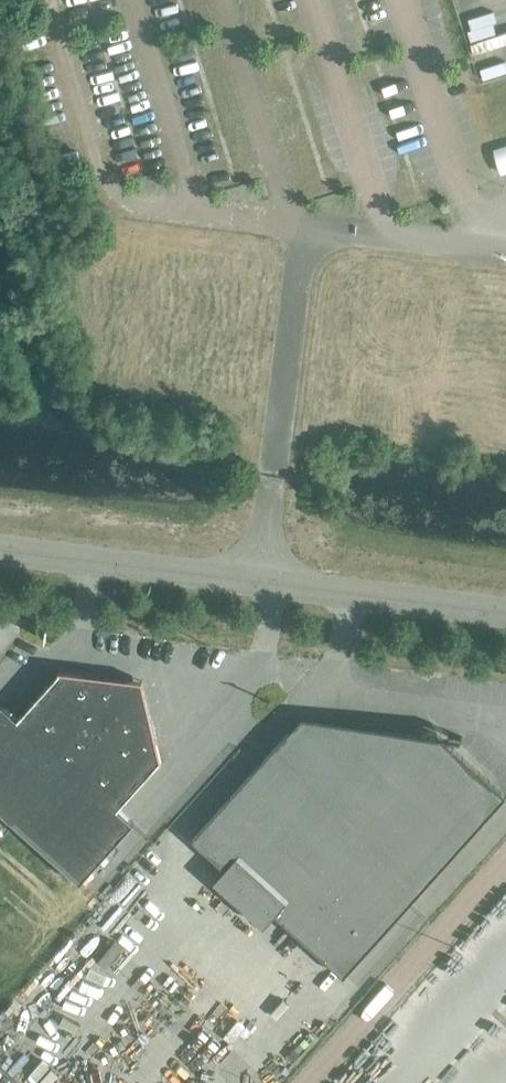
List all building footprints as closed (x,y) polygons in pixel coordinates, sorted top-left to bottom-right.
[(505,176),(505,148),(492,151),(500,177),(505,176)] [(2,705),(0,707),(0,812),(80,884),(133,824),(118,810),(160,762),(160,764),(161,763),(142,681),(59,671),(59,673),(60,673),(18,720),(2,705)] [(274,915),(344,977),(505,797),(439,737),(461,740),(461,738),(303,717),(192,840),(225,870),(214,881),(264,926),(274,915)]
